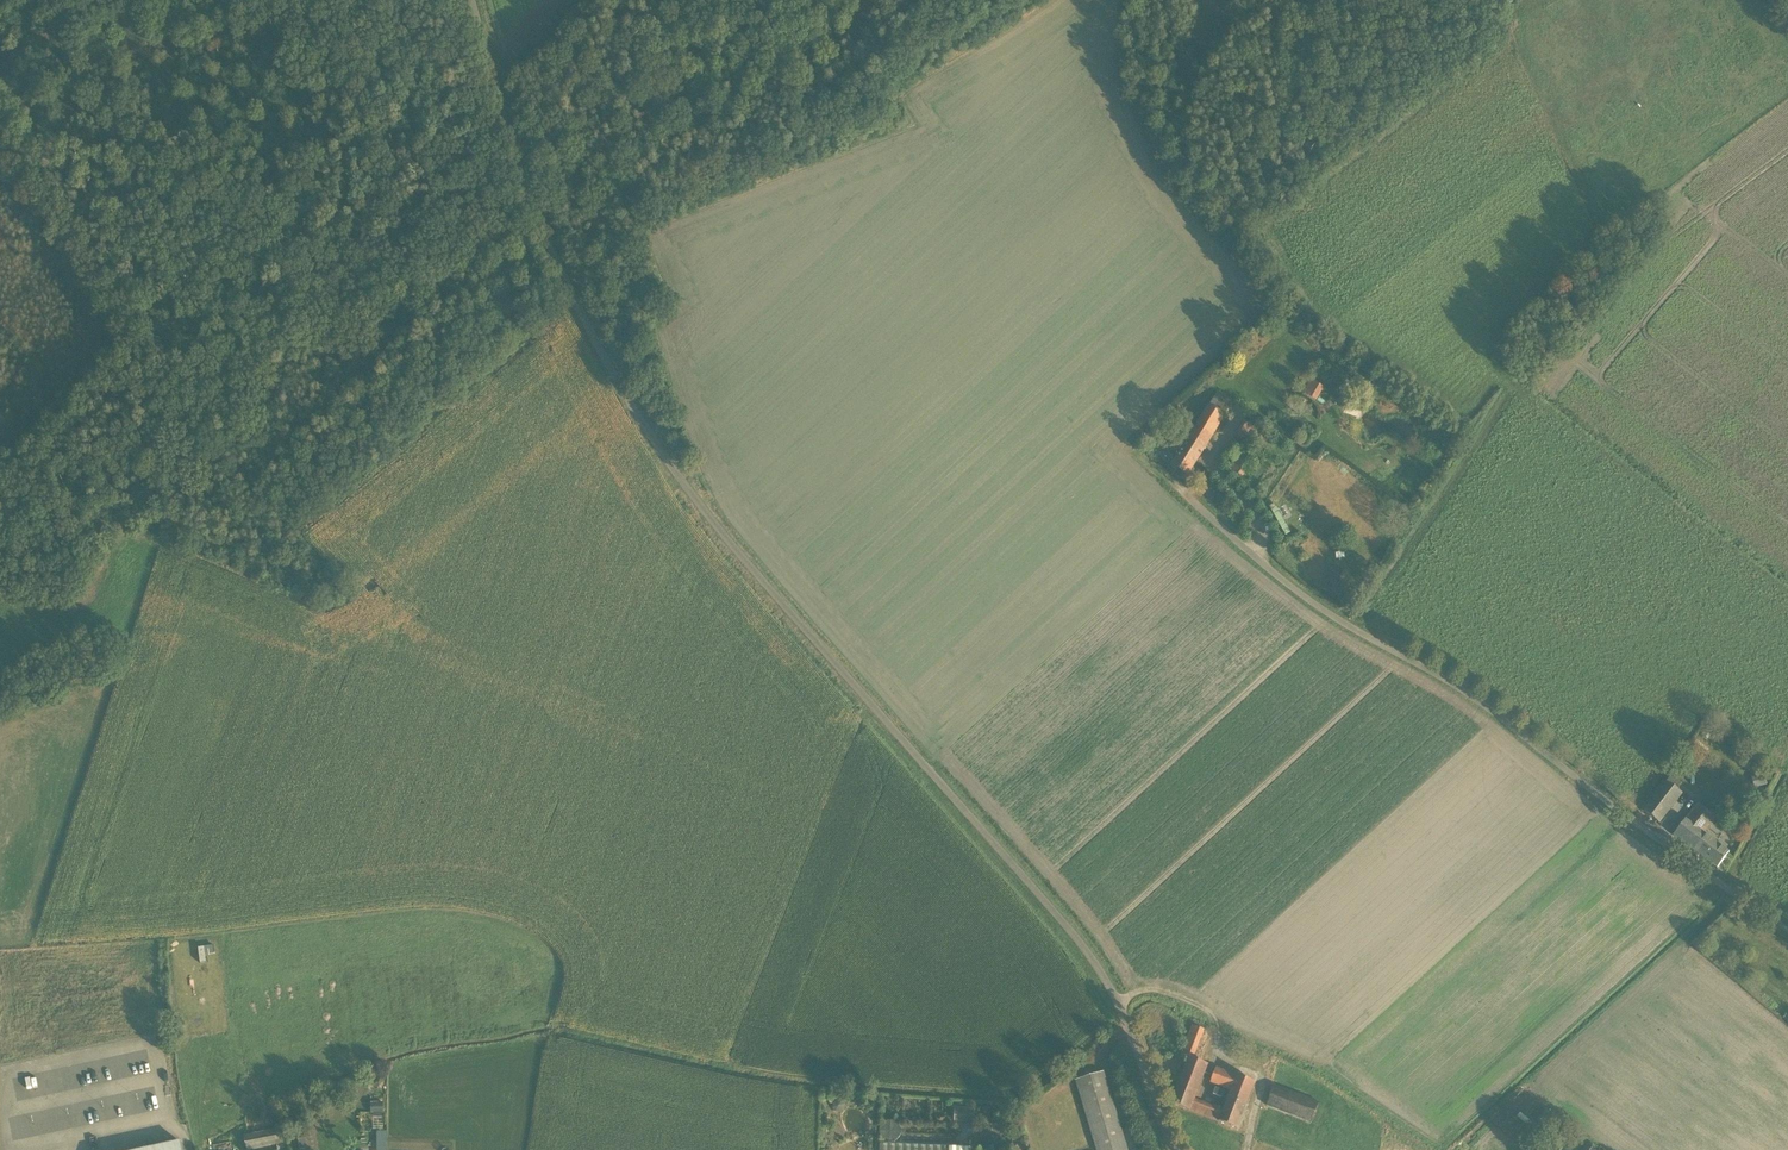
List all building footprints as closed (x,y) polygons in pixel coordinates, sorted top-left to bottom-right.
[(1501,8),(1513,3),(1511,0),(1497,0),(1501,8)] [(1323,388),(1310,380),(1302,393),(1315,400),(1323,388)] [(1187,476),(1194,466),(1233,403),(1217,393),(1209,407),(1208,406),(1192,431),(1185,427),(1173,446),(1181,451),(1171,466),(1187,476)] [(1244,420),(1235,435),(1249,444),(1258,429),(1244,420)] [(1255,460),(1245,451),(1229,471),(1238,479),(1255,460)] [(1754,788),(1766,785),(1764,774),(1751,777),(1754,788)] [(1682,793),(1677,790),(1666,782),(1643,811),(1659,823),(1682,793)] [(1714,818),(1696,804),(1673,835),(1717,868),(1728,853),(1703,833),(1714,818)] [(1192,1025),(1186,1040),(1197,1044),(1203,1029),(1192,1025)] [(1172,1100),(1171,1103),(1173,1104),(1189,1111),(1194,1098),(1208,1064),(1192,1058),(1189,1057),(1188,1057),(1172,1100)] [(1230,1089),(1223,1109),(1218,1121),(1237,1129),(1255,1082),(1216,1067),(1210,1082),(1230,1089)] [(1096,1149),(1127,1149),(1104,1072),(1075,1081),(1096,1149)] [(1274,1084),(1266,1105),(1311,1123),(1319,1102),(1274,1084)] [(1215,1087),(1213,1095),(1222,1097),(1224,1090),(1215,1087)] [(384,1114),(384,1102),(371,1102),(371,1114),(384,1114)] [(975,1105),(955,1105),(954,1122),(975,1123),(975,1105)] [(895,1122),(894,1121),(892,1120),(890,1120),(888,1120),(886,1121),(884,1121),(883,1123),(882,1124),(880,1125),(880,1127),(879,1129),(879,1131),(879,1133),(880,1135),(880,1136),(882,1138),(883,1139),(884,1140),(886,1141),(888,1142),(890,1142),(892,1142),(894,1141),(895,1140),(897,1139),(898,1138),(899,1136),(900,1135),(901,1133),(901,1131),(901,1129),(900,1127),(899,1125),(898,1124),(897,1123),(895,1122)] [(283,1127),(244,1135),(247,1149),(286,1142),(283,1127)] [(1525,1128),(1516,1139),(1526,1148),(1536,1136),(1525,1128)] [(305,1138),(298,1139),(300,1149),(307,1148),(305,1138)] [(181,1142),(140,1149),(183,1149),(181,1142)]
